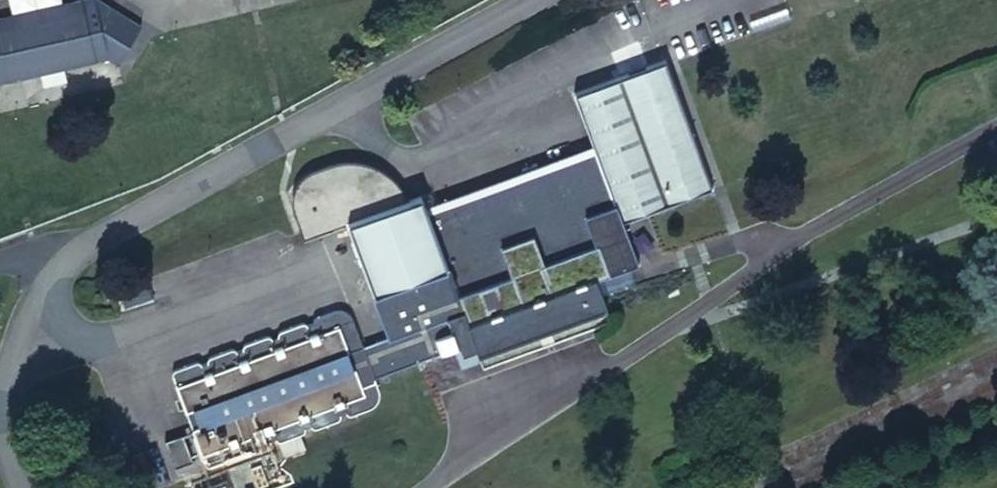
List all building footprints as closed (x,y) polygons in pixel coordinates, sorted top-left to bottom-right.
[(0,18),(0,84),(40,74),(43,87),(65,82),(62,69),(106,58),(115,64),(138,26),(97,0),(74,0),(0,18)] [(595,144),(617,204),(624,222),(713,188),(667,60),(575,93),(595,144)] [(589,216),(617,204),(595,144),(426,206),(450,269),(452,270),(454,275),(456,282),(459,295),(512,274),(502,246),(534,234),(546,263),(597,243),(589,216)] [(304,238),(349,222),(412,199),(399,179),(381,165),(362,158),(346,157),(327,162),(311,169),(300,178),(295,189),(294,206),(299,223),(304,238)] [(375,295),(450,269),(426,206),(423,196),(412,199),(349,222),(375,295)] [(465,312),(470,326),(597,280),(639,264),(624,222),(617,204),(589,216),(597,243),(546,263),(534,234),(502,246),(512,274),(459,295),(456,282),(454,275),(452,270),(450,269),(375,295),(387,334),(390,340),(448,318),(447,317),(465,312)] [(470,326),(479,351),(481,356),(608,310),(597,280),(470,326)] [(365,392),(346,400),(350,415),(375,405),(378,399),(381,392),(378,383),(376,377),(363,344),(353,318),(348,310),(340,308),(328,312),(318,316),(326,331),(341,326),(365,392)] [(453,331),(459,345),(465,357),(479,351),(470,326),(465,312),(447,317),(448,318),(453,331)] [(363,344),(376,377),(442,353),(436,338),(453,331),(448,318),(390,340),(387,334),(363,344)] [(288,345),(313,336),(307,319),(281,330),(288,345)] [(178,384),(195,427),(204,451),(229,442),(238,439),(267,428),(272,426),(299,416),(309,413),(330,405),(346,400),(365,392),(341,326),(326,331),(313,336),(288,345),(276,349),(252,358),(241,361),(216,370),(207,373),(178,384)] [(459,345),(453,331),(436,338),(442,353),(459,345)] [(252,358),(276,349),(271,333),(247,342),(252,358)] [(216,370),(241,361),(234,344),(210,354),(216,370)] [(178,384),(207,373),(200,358),(175,367),(173,374),(178,384)] [(330,405),(309,413),(315,427),(337,420),(330,405)] [(299,416),(272,426),(280,440),(304,431),(299,416)] [(204,451),(195,427),(165,437),(177,467),(204,456),(204,451)] [(267,428),(238,439),(244,454),(272,443),(267,428)] [(204,451),(204,456),(206,460),(210,463),(213,464),(235,458),(229,442),(204,451)]
